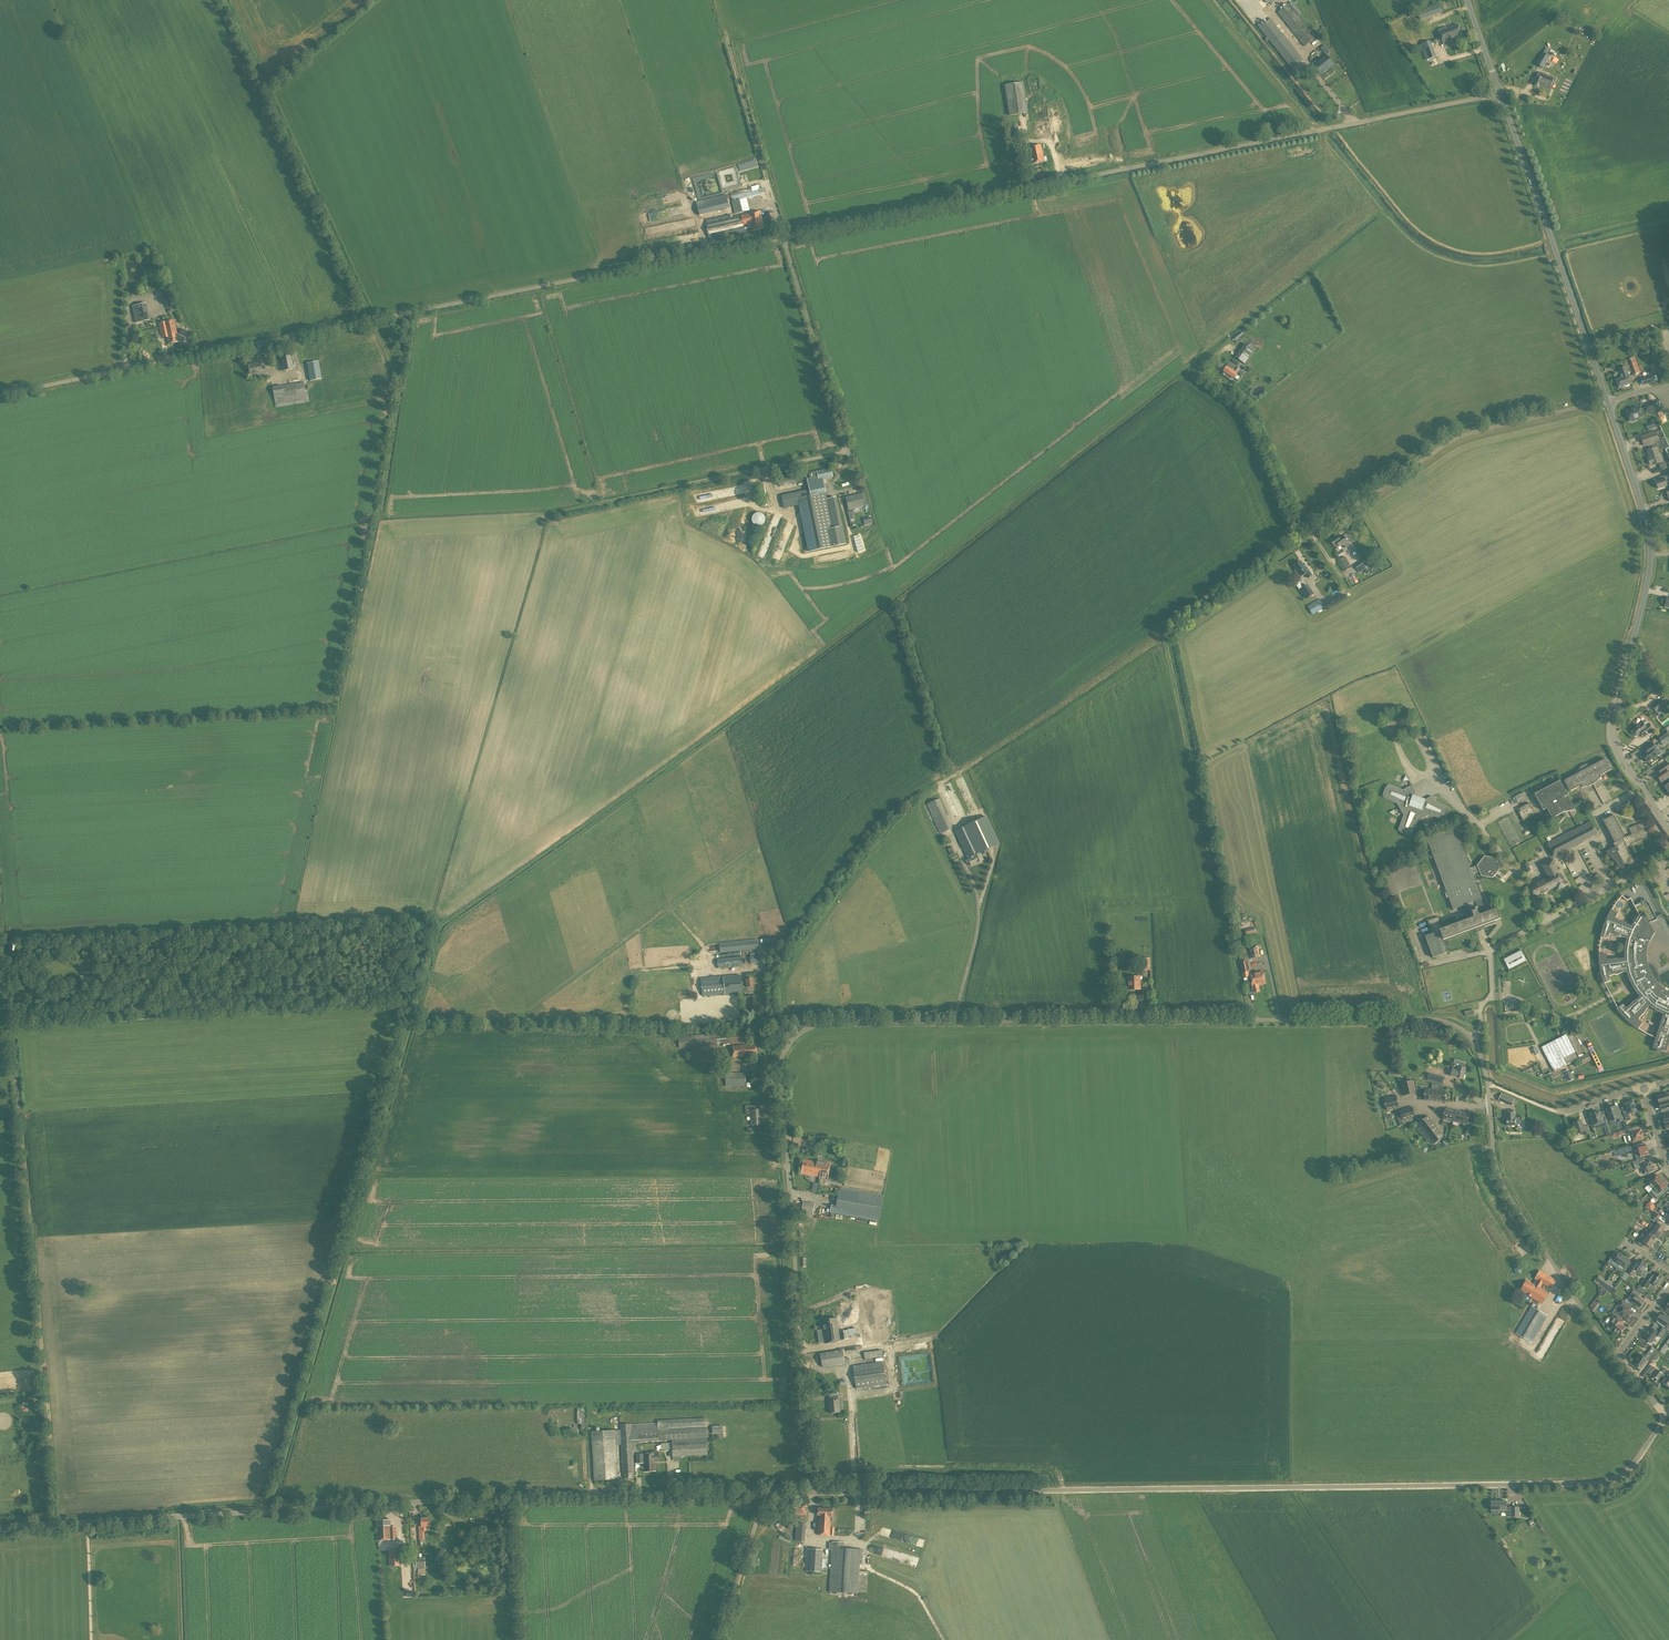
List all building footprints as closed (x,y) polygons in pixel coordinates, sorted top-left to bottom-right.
[(1305,47),(1317,37),(1296,11),(1299,9),(1292,1),(1277,13),(1305,47)] [(1436,14),(1442,12),(1439,4),(1433,6),(1436,14)] [(1426,18),(1423,10),(1417,12),(1420,20),(1426,18)] [(1292,69),(1304,60),(1271,18),(1259,28),(1292,69)] [(1441,37),(1460,30),(1458,24),(1450,27),(1449,26),(1438,30),(1441,37)] [(1460,30),(1441,37),(1443,44),(1455,39),(1454,38),(1462,35),(1460,30)] [(1426,60),(1435,57),(1429,41),(1420,45),(1426,60)] [(1326,54),(1330,51),(1325,45),(1321,48),(1326,54)] [(1543,68),(1552,53),(1545,49),(1539,59),(1538,58),(1536,63),(1536,64),(1543,68)] [(1328,69),(1334,64),(1326,55),(1313,65),(1320,74),(1327,68),(1328,69)] [(1550,76),(1540,72),(1538,77),(1534,85),(1539,87),(1545,89),(1547,85),(1551,87),(1555,75),(1551,73),(1550,76)] [(1010,116),(1027,113),(1022,83),(1005,86),(1010,116)] [(1044,116),(1042,98),(1030,99),(1032,117),(1044,116)] [(1036,124),(1036,137),(1047,137),(1046,124),(1036,124)] [(1043,157),(1041,145),(1024,148),(1026,158),(1030,157),(1031,164),(1047,161),(1046,157),(1043,157)] [(752,188),(730,193),(732,202),(760,195),(759,189),(752,191),(752,188)] [(699,215),(729,208),(726,194),(696,202),(699,215)] [(762,216),(761,211),(741,215),(730,218),(729,215),(706,220),(707,223),(705,223),(709,241),(764,228),(763,224),(767,223),(767,226),(776,224),(774,213),(765,215),(765,216),(762,216)] [(683,229),(692,227),(690,219),(682,220),(683,229)] [(168,312),(175,309),(170,296),(163,299),(168,312)] [(135,323),(150,320),(146,303),(132,306),(135,323)] [(170,333),(176,332),(174,320),(159,323),(160,328),(164,327),(165,333),(170,332),(170,333)] [(177,335),(176,332),(170,333),(170,332),(165,333),(164,327),(160,328),(161,337),(166,336),(166,337),(168,337),(169,344),(170,344),(170,345),(174,345),(174,343),(177,342),(176,335),(177,335)] [(1244,333),(1241,330),(1233,336),(1236,340),(1244,333)] [(1623,358),(1618,344),(1608,347),(1610,353),(1611,353),(1614,361),(1623,358)] [(291,360),(290,353),(280,354),(281,361),(280,362),(282,371),(293,369),(292,360),(291,360)] [(1239,353),(1236,358),(1244,363),(1245,364),(1249,360),(1239,353)] [(1635,374),(1640,372),(1635,357),(1629,359),(1635,374)] [(310,381),(322,379),(319,361),(308,363),(310,381)] [(259,366),(258,362),(247,364),(250,375),(257,373),(258,375),(265,373),(264,365),(259,366)] [(1234,379),(1237,374),(1240,369),(1230,362),(1224,371),(1234,379)] [(1627,377),(1629,376),(1626,367),(1619,369),(1621,377),(1626,375),(1627,377)] [(1632,384),(1629,376),(1627,377),(1626,375),(1621,377),(1616,379),(1619,388),(1632,384)] [(1646,384),(1655,382),(1653,375),(1645,377),(1646,384)] [(304,391),(303,382),(272,387),(275,408),(309,402),(307,390),(304,391)] [(1648,412),(1658,408),(1656,401),(1645,405),(1648,412)] [(1632,421),(1637,420),(1637,419),(1642,416),(1639,407),(1627,411),(1630,421),(1631,420),(1632,421)] [(1664,409),(1657,412),(1661,424),(1668,421),(1664,409)] [(1668,448),(1668,445),(1662,430),(1642,436),(1645,445),(1650,443),(1652,449),(1657,447),(1657,448),(1661,446),(1662,449),(1667,447),(1667,449),(1668,448)] [(1659,454),(1657,448),(1657,447),(1652,449),(1647,450),(1649,458),(1648,458),(1650,465),(1652,465),(1663,462),(1661,454),(1659,454)] [(825,467),(824,467),(822,458),(813,460),(816,474),(817,477),(822,476),(821,473),(826,472),(825,467)] [(1668,482),(1668,481),(1667,475),(1660,478),(1660,480),(1656,482),(1658,489),(1667,486),(1666,483),(1668,482)] [(849,510),(864,506),(861,494),(850,496),(852,503),(847,504),(849,510)] [(754,525),(764,524),(763,513),(753,514),(754,525)] [(800,528),(805,527),(806,535),(803,535),(806,551),(814,550),(813,545),(814,545),(812,534),(813,534),(810,515),(798,517),(800,528)] [(872,516),(864,518),(865,525),(873,523),(872,516)] [(1350,545),(1343,535),(1339,538),(1338,536),(1331,541),(1336,549),(1343,545),(1345,548),(1350,545)] [(1344,572),(1352,567),(1345,556),(1337,561),(1344,572)] [(1302,563),(1300,561),(1294,565),(1297,568),(1294,570),(1300,578),(1305,574),(1307,577),(1311,574),(1303,562),(1302,563)] [(1364,564),(1362,561),(1355,566),(1359,573),(1366,568),(1366,567),(1364,564)] [(1299,590),(1306,599),(1314,594),(1307,584),(1299,590)] [(1316,613),(1325,608),(1320,599),(1311,604),(1316,613)] [(1656,712),(1665,706),(1660,699),(1651,706),(1656,712)] [(1648,723),(1646,720),(1645,720),(1635,727),(1636,727),(1632,730),(1637,736),(1640,734),(1643,738),(1654,730),(1649,723),(1648,723)] [(1666,730),(1657,736),(1661,742),(1665,739),(1668,743),(1668,742),(1668,735),(1666,730)] [(1647,762),(1658,754),(1654,749),(1656,747),(1652,742),(1643,749),(1646,753),(1642,755),(1647,762)] [(1606,760),(1605,758),(1595,764),(1594,762),(1586,764),(1584,764),(1583,765),(1582,766),(1580,767),(1577,770),(1574,773),(1575,774),(1564,780),(1565,782),(1564,782),(1566,785),(1565,785),(1567,787),(1568,787),(1570,791),(1581,785),(1582,787),(1590,785),(1593,784),(1595,783),(1601,777),(1600,775),(1611,769),(1609,765),(1610,764),(1608,762),(1607,759),(1606,760)] [(1668,777),(1668,774),(1668,772),(1668,765),(1667,761),(1660,766),(1663,770),(1657,775),(1662,782),(1668,777)] [(1555,783),(1553,780),(1538,788),(1539,791),(1534,794),(1543,810),(1547,808),(1552,818),(1563,812),(1576,810),(1560,780),(1555,783)] [(1448,807),(1434,800),(1432,796),(1425,799),(1415,796),(1410,786),(1403,790),(1389,785),(1388,785),(1387,785),(1385,790),(1385,791),(1386,792),(1384,797),(1398,804),(1404,815),(1399,829),(1399,830),(1399,831),(1403,833),(1404,833),(1405,833),(1406,832),(1411,834),(1418,821),(1418,820),(1426,816),(1429,814),(1434,817),(1443,820),(1444,820),(1444,819),(1447,815),(1447,813),(1446,812),(1448,807)] [(1515,795),(1517,801),(1526,798),(1524,793),(1515,795)] [(940,798),(927,803),(940,833),(953,828),(940,798)] [(1529,803),(1517,809),(1524,821),(1535,814),(1529,803)] [(999,844),(986,816),(955,831),(967,858),(968,858),(971,866),(984,860),(981,855),(988,852),(987,849),(999,844)] [(1613,819),(1611,817),(1609,818),(1606,820),(1619,845),(1606,851),(1624,870),(1630,867),(1631,868),(1636,865),(1633,859),(1626,847),(1651,834),(1649,831),(1649,829),(1646,829),(1642,823),(1635,825),(1629,828),(1631,834),(1625,837),(1615,818),(1613,819)] [(1554,856),(1597,834),(1590,822),(1547,844),(1554,856)] [(1471,867),(1455,827),(1426,838),(1453,910),(1466,905),(1470,917),(1442,927),(1438,916),(1427,921),(1432,933),(1425,936),(1433,958),(1444,954),(1444,953),(1448,952),(1444,940),(1501,918),(1497,908),(1487,912),(1473,874),(1480,872),(1481,876),(1493,878),(1500,869),(1496,858),(1485,856),(1477,865),(1471,867)] [(953,846),(948,849),(951,855),(956,852),(953,846)] [(937,869),(938,869),(939,871),(939,870),(943,878),(948,875),(947,873),(952,870),(950,865),(951,864),(944,850),(934,855),(938,864),(936,865),(937,867),(936,867),(937,869)] [(1557,869),(1553,860),(1542,866),(1548,877),(1531,886),(1537,897),(1554,888),(1555,892),(1567,886),(1568,885),(1567,883),(1565,883),(1559,872),(1560,871),(1559,869),(1557,869)] [(1526,873),(1531,870),(1527,863),(1523,866),(1526,873)] [(1645,896),(1640,899),(1641,900),(1634,904),(1639,914),(1637,917),(1635,919),(1633,922),(1631,926),(1627,924),(1626,923),(1625,922),(1624,922),(1623,921),(1622,921),(1621,921),(1620,921),(1615,918),(1618,913),(1611,909),(1610,910),(1609,913),(1607,916),(1606,919),(1604,923),(1603,926),(1602,930),(1601,935),(1600,937),(1608,939),(1609,934),(1615,935),(1616,936),(1617,936),(1618,937),(1620,937),(1621,937),(1627,938),(1626,940),(1625,942),(1625,946),(1624,949),(1624,952),(1624,956),(1624,957),(1624,958),(1619,959),(1618,958),(1617,958),(1615,958),(1614,958),(1612,959),(1607,959),(1607,954),(1598,954),(1598,957),(1599,960),(1599,964),(1599,968),(1600,972),(1601,976),(1602,979),(1603,983),(1611,981),(1609,976),(1615,974),(1616,974),(1617,974),(1618,974),(1619,974),(1620,974),(1621,973),(1626,971),(1627,973),(1627,974),(1628,977),(1630,981),(1631,984),(1633,988),(1637,993),(1638,995),(1639,995),(1640,996),(1635,1000),(1634,1000),(1633,1001),(1632,1002),(1631,1003),(1630,1004),(1626,1008),(1623,1004),(1616,1009),(1618,1011),(1621,1015),(1627,1020),(1632,1025),(1636,1028),(1638,1029),(1642,1023),(1638,1019),(1642,1015),(1643,1014),(1644,1013),(1645,1012),(1645,1011),(1646,1010),(1649,1006),(1650,1007),(1652,1008),(1655,1010),(1657,1011),(1660,1013),(1665,1015),(1652,1047),(1657,1050),(1657,1051),(1658,1051),(1658,1052),(1659,1052),(1660,1052),(1661,1051),(1666,1052),(1668,1042),(1668,992),(1667,990),(1663,988),(1659,985),(1656,982),(1656,981),(1660,979),(1652,965),(1648,966),(1647,964),(1647,960),(1647,956),(1647,952),(1647,948),(1648,944),(1649,940),(1651,941),(1651,940),(1652,938),(1652,937),(1653,936),(1654,934),(1654,933),(1655,933),(1647,919),(1650,918),(1655,916),(1645,896)] [(764,946),(777,945),(776,937),(763,939),(764,946)] [(720,953),(758,949),(757,939),(719,943),(720,953)] [(1256,946),(1250,947),(1250,948),(1249,948),(1251,958),(1252,958),(1259,957),(1260,956),(1258,946),(1256,946)] [(1521,950),(1503,959),(1509,970),(1527,960),(1521,950)] [(750,964),(759,963),(759,955),(750,956),(750,964)] [(717,969),(742,966),(741,956),(717,959),(717,969)] [(1142,970),(1150,970),(1150,958),(1141,958),(1142,970)] [(1243,978),(1249,977),(1248,972),(1250,971),(1248,961),(1240,962),(1243,978)] [(1255,981),(1265,979),(1263,971),(1250,974),(1251,980),(1255,979),(1255,981)] [(86,983),(94,982),(92,973),(84,975),(86,983)] [(741,981),(741,974),(723,976),(700,978),(702,996),(724,994),(743,992),(743,993),(748,993),(747,990),(753,989),(753,987),(754,987),(753,978),(746,979),(746,980),(741,981)] [(1128,990),(1140,990),(1140,976),(1127,976),(1128,990)] [(1255,979),(1251,980),(1254,992),(1260,991),(1258,985),(1266,983),(1265,979),(1255,981),(1255,979)] [(679,1048),(748,1042),(747,1031),(678,1037),(679,1048)] [(1579,1055),(1583,1054),(1582,1050),(1580,1045),(1578,1041),(1575,1037),(1572,1033),(1569,1036),(1568,1036),(1566,1033),(1566,1034),(1541,1047),(1553,1071),(1579,1058),(1580,1058),(1578,1056),(1579,1055)] [(757,1055),(756,1044),(732,1046),(733,1058),(757,1055)] [(1583,1065),(1591,1060),(1587,1053),(1579,1057),(1580,1058),(1583,1065)] [(1464,1067),(1465,1063),(1459,1062),(1458,1066),(1458,1067),(1453,1066),(1452,1074),(1451,1076),(1459,1078),(1458,1080),(1463,1081),(1463,1079),(1464,1079),(1466,1068),(1464,1067)] [(726,1080),(726,1087),(746,1087),(746,1073),(736,1073),(736,1080),(726,1080)] [(1435,1082),(1436,1076),(1429,1074),(1428,1080),(1435,1082)] [(1442,1084),(1444,1078),(1436,1076),(1435,1082),(1442,1084)] [(1416,1093),(1413,1080),(1401,1083),(1404,1096),(1416,1093)] [(1423,1100),(1435,1101),(1435,1090),(1424,1089),(1423,1100)] [(1446,1090),(1435,1090),(1435,1101),(1445,1101),(1446,1090)] [(1668,1095),(1668,1092),(1665,1093),(1666,1094),(1657,1097),(1659,1103),(1668,1100),(1668,1099),(1668,1095)] [(1512,1104),(1514,1099),(1501,1094),(1499,1099),(1512,1104)] [(1397,1095),(1384,1098),(1387,1110),(1399,1107),(1397,1095)] [(1632,1101),(1632,1100),(1629,1102),(1625,1104),(1627,1108),(1622,1109),(1625,1118),(1630,1117),(1629,1114),(1637,1112),(1633,1101),(1632,1101)] [(1659,1103),(1661,1110),(1667,1108),(1668,1111),(1668,1100),(1659,1103)] [(758,1109),(758,1105),(745,1105),(746,1114),(750,1114),(751,1125),(763,1125),(763,1118),(761,1118),(760,1109),(758,1109)] [(1617,1112),(1614,1106),(1607,1109),(1609,1115),(1607,1115),(1609,1120),(1610,1120),(1611,1121),(1616,1119),(1617,1122),(1623,1120),(1620,1111),(1617,1112)] [(1403,1120),(1415,1116),(1412,1107),(1400,1110),(1403,1120)] [(1442,1119),(1453,1121),(1455,1110),(1445,1108),(1442,1119)] [(1455,1110),(1453,1121),(1467,1124),(1469,1113),(1455,1110)] [(1515,1118),(1514,1110),(1507,1110),(1507,1119),(1507,1126),(1520,1125),(1520,1118),(1515,1118)] [(1602,1118),(1599,1111),(1591,1114),(1594,1125),(1601,1123),(1602,1127),(1608,1125),(1605,1117),(1602,1118)] [(1426,1133),(1436,1126),(1428,1116),(1419,1123),(1426,1133)] [(1583,1127),(1581,1121),(1574,1123),(1577,1133),(1583,1132),(1584,1135),(1590,1133),(1587,1126),(1583,1127)] [(1426,1133),(1434,1143),(1443,1136),(1436,1126),(1426,1133)] [(1632,1131),(1631,1128),(1624,1130),(1625,1135),(1630,1134),(1633,1142),(1643,1139),(1641,1129),(1632,1131)] [(1638,1148),(1637,1145),(1632,1146),(1635,1154),(1639,1152),(1640,1156),(1648,1154),(1646,1146),(1638,1148)] [(1631,1151),(1629,1146),(1622,1148),(1617,1149),(1618,1156),(1624,1154),(1626,1154),(1626,1152),(1631,1151)] [(816,1167),(817,1162),(803,1159),(801,1173),(820,1176),(821,1170),(819,1169),(819,1167),(816,1167)] [(1645,1162),(1643,1159),(1633,1162),(1636,1170),(1641,1168),(1644,1174),(1654,1170),(1650,1160),(1645,1162)] [(820,1176),(820,1177),(827,1179),(830,1163),(817,1161),(817,1162),(816,1167),(819,1167),(819,1169),(821,1170),(820,1176)] [(1654,1188),(1663,1179),(1660,1176),(1660,1177),(1658,1175),(1649,1183),(1654,1188)] [(1663,1179),(1654,1188),(1658,1193),(1660,1192),(1662,1195),(1665,1192),(1663,1190),(1667,1185),(1666,1183),(1663,1179)] [(837,1200),(881,1208),(883,1195),(839,1187),(837,1200)] [(878,1220),(881,1208),(837,1200),(836,1205),(831,1204),(830,1211),(878,1220)] [(812,1216),(814,1203),(803,1201),(801,1214),(812,1216)] [(1649,1225),(1661,1233),(1665,1228),(1657,1223),(1655,1226),(1651,1223),(1649,1225)] [(1658,1238),(1661,1233),(1649,1225),(1648,1227),(1649,1228),(1647,1231),(1649,1232),(1650,1233),(1658,1238)] [(1649,1232),(1647,1231),(1646,1230),(1645,1233),(1643,1232),(1641,1234),(1654,1242),(1657,1238),(1658,1239),(1658,1238),(1650,1233),(1649,1232)] [(1650,1248),(1654,1242),(1641,1234),(1640,1236),(1642,1238),(1640,1241),(1650,1248)] [(1616,1267),(1624,1256),(1619,1252),(1614,1259),(1611,1257),(1607,1262),(1610,1264),(1611,1264),(1616,1267)] [(1624,1256),(1616,1267),(1624,1273),(1628,1268),(1625,1266),(1629,1259),(1624,1256)] [(1635,1268),(1631,1265),(1626,1272),(1634,1277),(1638,1271),(1640,1273),(1640,1275),(1644,1278),(1648,1272),(1644,1269),(1647,1266),(1640,1261),(1638,1264),(1635,1268)] [(1540,1288),(1542,1283),(1551,1289),(1557,1279),(1545,1272),(1541,1270),(1536,1278),(1538,1279),(1538,1280),(1535,1285),(1526,1280),(1520,1291),(1531,1297),(1532,1298),(1542,1304),(1548,1293),(1549,1293),(1540,1288)] [(1650,1281),(1646,1278),(1641,1285),(1647,1289),(1651,1282),(1657,1286),(1663,1277),(1656,1272),(1653,1276),(1650,1281)] [(1646,1291),(1645,1290),(1645,1289),(1641,1286),(1638,1290),(1645,1294),(1647,1291),(1646,1290),(1646,1291)] [(1639,1308),(1644,1301),(1638,1297),(1640,1293),(1634,1289),(1630,1295),(1634,1298),(1631,1302),(1639,1308)] [(1633,1307),(1623,1300),(1622,1301),(1621,1300),(1612,1313),(1621,1319),(1623,1316),(1628,1319),(1633,1313),(1630,1311),(1633,1307)] [(1590,1306),(1595,1310),(1599,1305),(1594,1301),(1590,1306)] [(1532,1343),(1548,1315),(1531,1306),(1515,1333),(1532,1343)] [(1662,1316),(1660,1314),(1656,1321),(1665,1328),(1667,1324),(1668,1326),(1668,1317),(1667,1319),(1662,1316)] [(1618,1323),(1621,1319),(1615,1315),(1611,1321),(1610,1320),(1607,1324),(1608,1326),(1620,1335),(1625,1328),(1618,1323)] [(839,1332),(837,1317),(821,1320),(825,1343),(840,1341),(840,1340),(848,1339),(848,1334),(850,1334),(850,1331),(847,1331),(847,1330),(839,1332)] [(1657,1331),(1650,1327),(1648,1331),(1648,1332),(1644,1338),(1652,1343),(1657,1335),(1661,1338),(1665,1332),(1659,1328),(1657,1331)] [(1654,1358),(1657,1354),(1659,1352),(1653,1348),(1650,1352),(1652,1353),(1648,1359),(1651,1362),(1654,1358)] [(844,1358),(843,1350),(820,1353),(822,1367),(849,1363),(849,1357),(844,1358)] [(865,1359),(882,1357),(881,1350),(864,1353),(865,1359)] [(1645,1362),(1648,1360),(1641,1355),(1634,1364),(1641,1368),(1645,1362)] [(856,1389),(886,1385),(883,1361),(852,1366),(856,1389)] [(1653,1370),(1655,1368),(1651,1365),(1643,1375),(1647,1378),(1653,1370)] [(1668,1381),(1668,1371),(1668,1370),(1664,1367),(1661,1372),(1657,1369),(1656,1369),(1659,1372),(1662,1374),(1661,1375),(1668,1381)] [(1661,1375),(1662,1374),(1659,1372),(1655,1377),(1651,1382),(1658,1387),(1660,1384),(1657,1382),(1659,1380),(1661,1381),(1668,1387),(1668,1381),(1661,1375)] [(577,1397),(586,1397),(586,1380),(577,1380),(577,1391),(575,1391),(575,1396),(577,1396),(577,1397)] [(829,1413),(840,1412),(839,1399),(838,1393),(828,1394),(829,1396),(828,1396),(829,1400),(828,1400),(829,1413)] [(577,1411),(577,1423),(583,1423),(583,1418),(588,1418),(588,1411),(577,1411)] [(667,1412),(667,1420),(671,1420),(671,1425),(678,1425),(682,1425),(682,1413),(678,1413),(678,1412),(667,1412)] [(577,1423),(577,1435),(588,1435),(588,1428),(583,1428),(583,1423),(577,1423)] [(667,1429),(667,1437),(678,1437),(678,1425),(671,1425),(671,1429),(667,1429)] [(723,1425),(712,1425),(713,1434),(724,1434),(723,1425)] [(595,1443),(595,1454),(611,1454),(611,1443),(605,1443),(605,1446),(603,1446),(603,1443),(595,1443)] [(658,1453),(658,1451),(651,1451),(651,1453),(636,1454),(637,1463),(644,1463),(644,1471),(656,1471),(655,1462),(659,1462),(658,1453)] [(1501,1501),(1498,1501),(1492,1501),(1491,1501),(1491,1510),(1506,1510),(1506,1514),(1511,1514),(1511,1516),(1519,1516),(1519,1507),(1511,1507),(1511,1508),(1506,1508),(1506,1501),(1501,1501)] [(806,1506),(806,1503),(792,1502),(792,1514),(806,1515),(806,1512),(805,1512),(805,1506),(806,1506)] [(830,1535),(831,1528),(831,1522),(831,1516),(832,1516),(832,1508),(818,1507),(818,1509),(818,1512),(817,1516),(818,1516),(818,1517),(817,1534),(830,1535)] [(429,1517),(429,1516),(425,1517),(425,1518),(421,1518),(422,1526),(418,1527),(419,1540),(424,1540),(424,1531),(426,1531),(426,1526),(431,1526),(430,1517),(429,1517)] [(390,1527),(390,1525),(391,1525),(390,1520),(377,1520),(377,1526),(378,1540),(397,1539),(396,1527),(390,1527)] [(804,1541),(805,1523),(796,1523),(795,1541),(804,1541)] [(1516,1537),(1521,1543),(1529,1536),(1531,1539),(1534,1537),(1527,1528),(1516,1537)] [(858,1593),(859,1568),(860,1549),(844,1548),(844,1542),(832,1541),(829,1591),(858,1593)] [(821,1572),(823,1549),(806,1548),(805,1571),(821,1572)] [(878,1555),(896,1560),(898,1553),(880,1548),(878,1555)] [(390,1566),(401,1565),(400,1549),(388,1550),(390,1566)] [(416,1558),(416,1559),(413,1559),(413,1567),(416,1566),(416,1568),(425,1567),(425,1557),(419,1558),(416,1558)]
